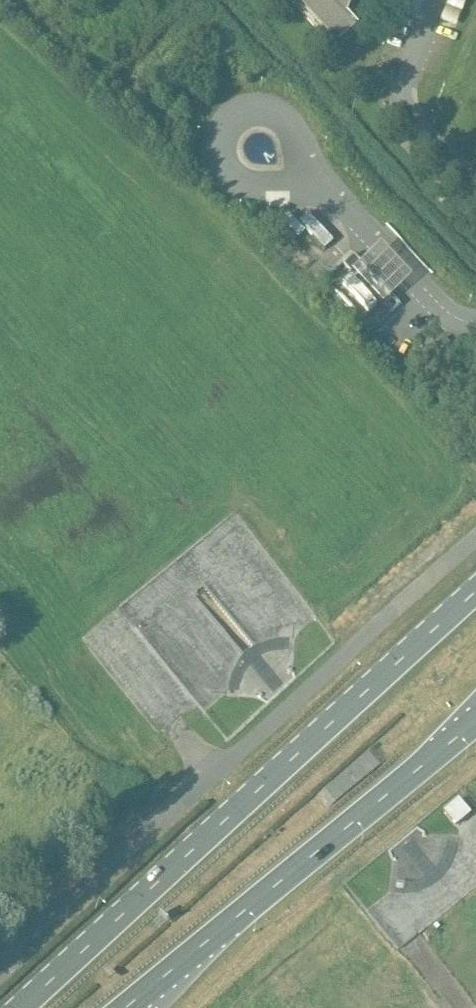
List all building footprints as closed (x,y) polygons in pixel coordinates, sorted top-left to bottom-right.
[(334,50),(356,32),(340,13),(347,7),(348,7),(350,6),(346,0),(289,0),(334,50)] [(287,215),(280,222),(297,239),(304,232),(287,215)] [(309,217),(307,215),(298,223),(323,251),(332,243),(309,217)] [(356,254),(322,286),(372,338),(406,306),(356,254)] [(445,354),(452,347),(444,338),(437,345),(445,354)] [(457,799),(442,811),(454,826),(469,814),(457,799)]
